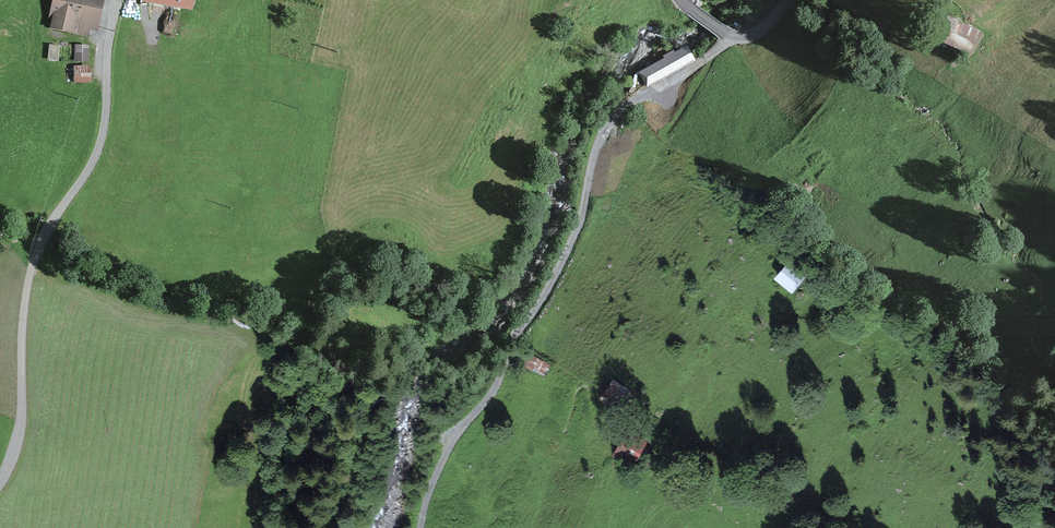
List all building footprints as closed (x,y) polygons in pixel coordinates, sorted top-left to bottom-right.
[(97,9),(58,0),(52,27),(83,34),(85,22),(93,24),(97,9)] [(97,9),(99,0),(58,0),(97,9)] [(948,21),(940,37),(952,43),(967,50),(975,33),(960,26),(960,27),(948,21)] [(50,45),(48,58),(58,59),(59,46),(50,45)] [(87,46),(76,46),(76,59),(86,59),(87,46)] [(647,84),(692,59),(687,49),(642,74),(647,84)] [(76,68),(76,80),(89,80),(89,67),(76,68)] [(789,265),(778,278),(791,289),(802,276),(789,265)] [(548,375),(554,363),(534,354),(529,366),(548,375)] [(615,383),(606,397),(622,408),(631,394),(615,383)] [(628,433),(616,454),(632,462),(643,442),(628,433)]
